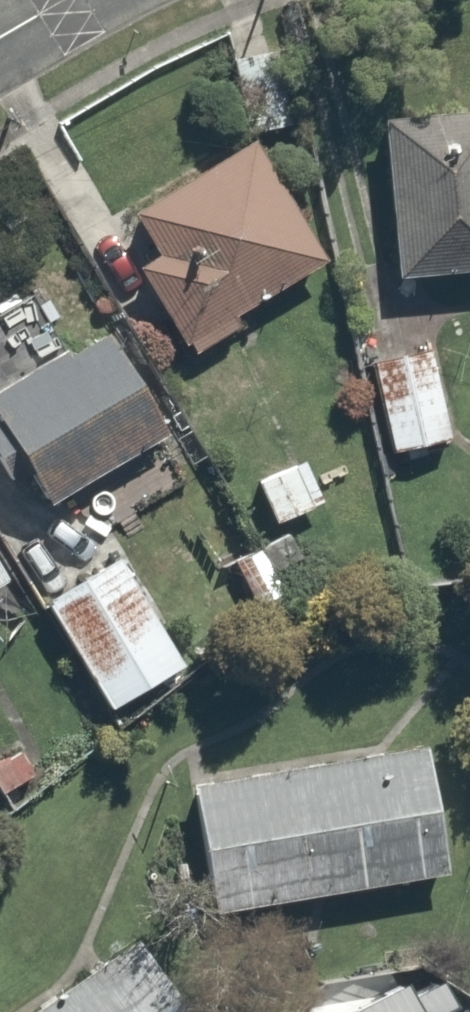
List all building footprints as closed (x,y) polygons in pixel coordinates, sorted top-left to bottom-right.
[(299,126),(283,41),(238,49),(253,134),(299,126)] [(375,118),(395,282),(469,273),(469,106),(375,118)] [(254,141),(138,216),(159,249),(127,271),(183,357),(331,261),(254,141)] [(11,450),(47,508),(175,428),(108,322),(0,389),(0,457),(11,450)] [(455,433),(433,344),(374,359),(396,448),(455,433)] [(308,456),(254,479),(274,527),(329,503),(308,456)] [(294,591),(271,542),(236,559),(259,607),(294,591)] [(117,545),(40,594),(114,710),(191,661),(117,545)] [(439,739),(207,780),(230,910),(462,869),(439,739)] [(150,946),(52,1011),(195,1011),(150,946)]
